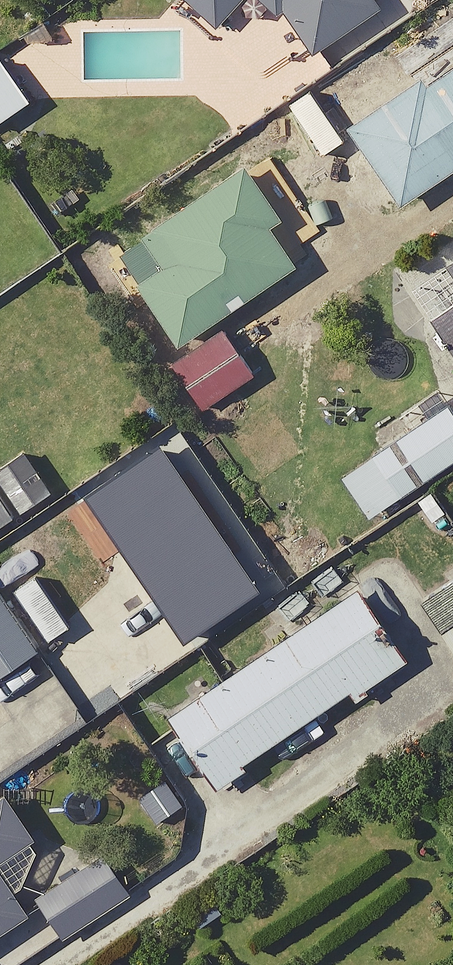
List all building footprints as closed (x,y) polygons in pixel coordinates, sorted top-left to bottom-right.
[(221,31),(251,0),(188,0),(221,31)] [(327,59),(383,0),(266,0),(327,59)] [(11,66),(0,72),(0,135),(36,117),(11,66)] [(394,316),(408,337),(437,318),(452,341),(452,277),(394,316)] [(351,482),(379,524),(452,473),(452,412),(351,482)] [(237,560),(167,458),(102,502),(93,489),(71,505),(106,556),(128,541),(198,644),(264,600),(237,560)] [(0,491),(0,540),(23,525),(0,491)] [(421,609),(425,606),(383,546),(346,572),(363,598),(179,724),(225,791),(361,697),(365,703),(446,647),(421,609)] [(430,607),(452,641),(452,592),(430,607)] [(0,596),(0,685),(41,657),(0,596)] [(9,797),(0,803),(0,945),(35,921),(1,872),(41,844),(9,797)] [(132,896),(107,858),(40,901),(65,939),(132,896)]
